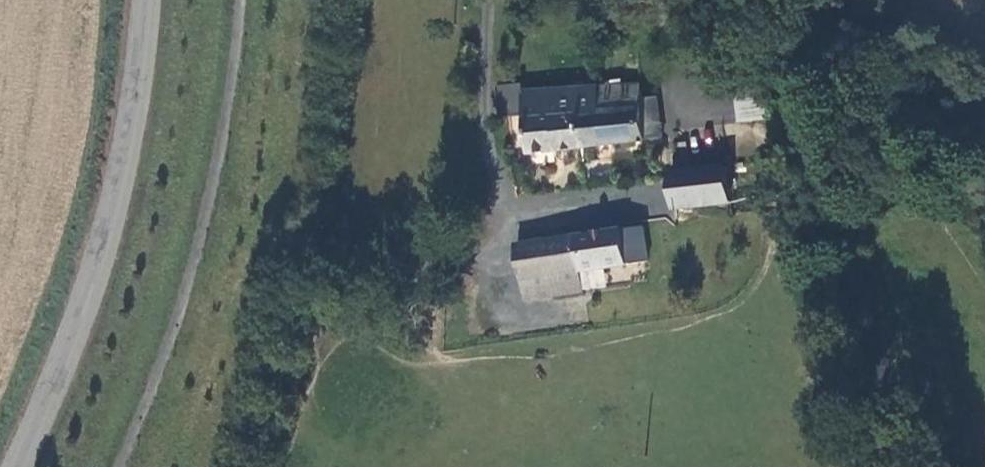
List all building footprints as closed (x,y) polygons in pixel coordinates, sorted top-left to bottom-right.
[(772,118),(770,91),(768,81),(761,81),(737,83),(741,121),(772,118)] [(643,85),(599,88),(602,115),(582,116),(584,146),(659,140),(657,106),(644,106),(643,85)] [(531,149),(584,146),(582,116),(602,115),(599,88),(527,92),(531,149)] [(728,167),(679,172),(676,172),(679,208),(732,203),(728,167)] [(548,280),(550,295),(635,286),(633,266),(651,264),(648,229),(578,238),(581,275),(548,280)] [(550,295),(548,280),(581,275),(578,238),(520,245),(526,299),(550,295)]
